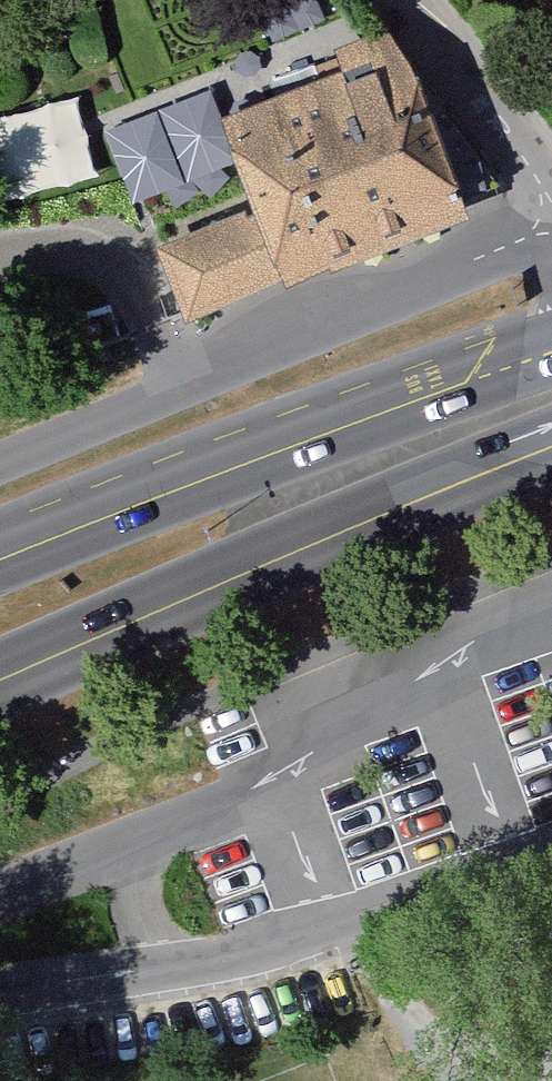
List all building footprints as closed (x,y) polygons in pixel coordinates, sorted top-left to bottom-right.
[(410,54),(211,132),(241,209),(150,244),(178,316),(469,203),(410,54)] [(118,195),(213,170),(194,97),(99,121),(118,195)]
